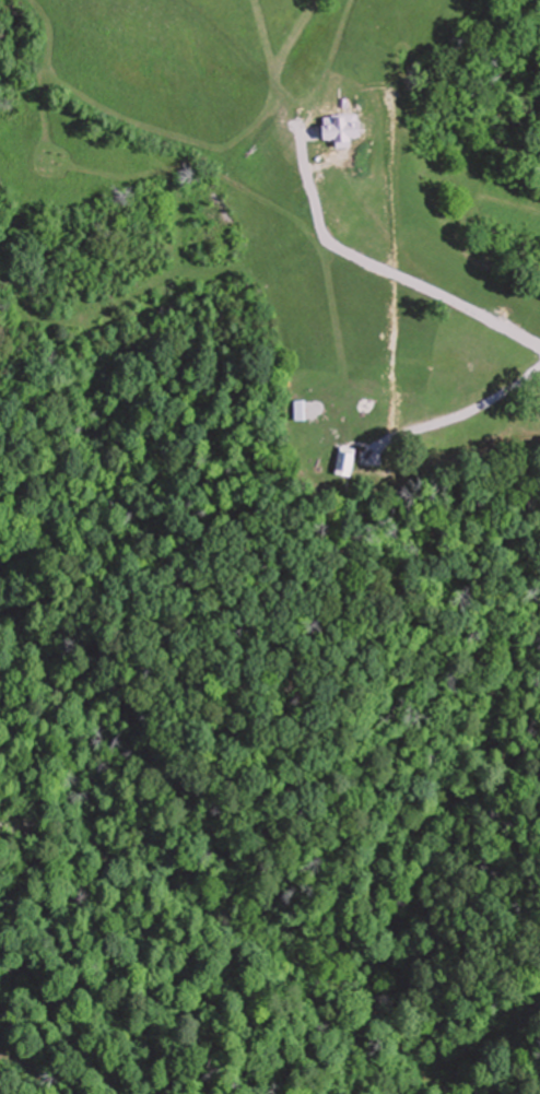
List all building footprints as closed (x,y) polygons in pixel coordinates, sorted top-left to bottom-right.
[(354,472),(354,447),(339,447),(339,472),(354,472)]
